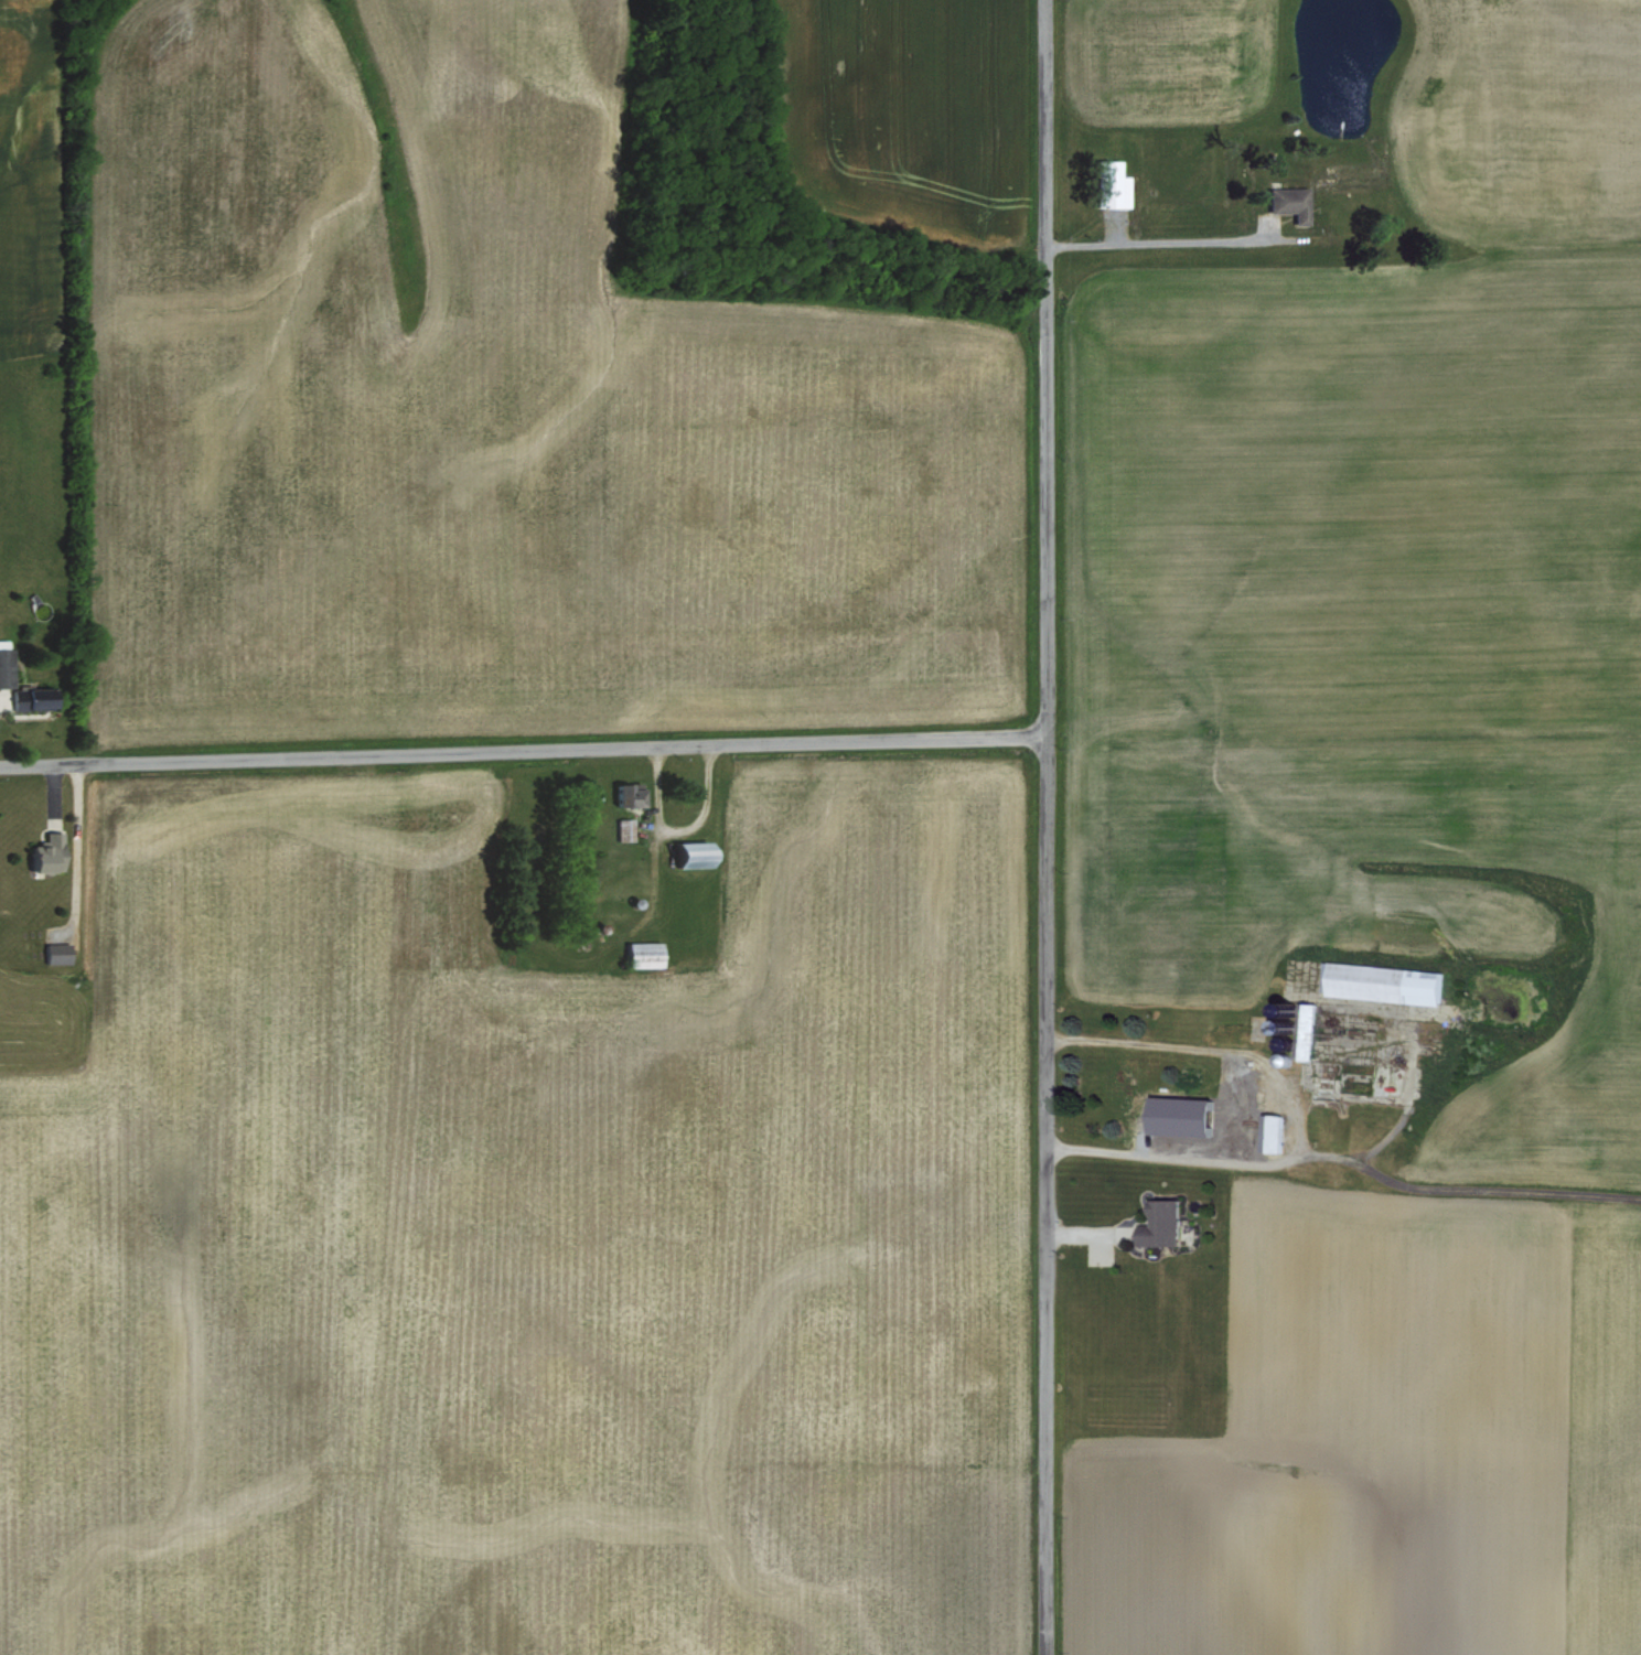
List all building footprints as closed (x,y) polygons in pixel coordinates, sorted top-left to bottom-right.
[(1296,224),(1312,223),(1311,186),(1270,187),(1271,212),(1295,211),(1296,224)] [(59,705),(58,685),(16,687),(14,645),(0,646),(0,709),(59,705)] [(619,803),(637,803),(637,781),(618,781),(619,803)] [(634,816),(618,817),(618,839),(634,838),(634,816)] [(65,853),(64,829),(41,830),(42,856),(31,856),(31,870),(62,869),(61,853),(65,853)] [(679,865),(721,865),(721,839),(678,840),(679,865)] [(71,961),(71,941),(47,941),(46,960),(71,961)] [(1446,1002),(1448,967),(1326,960),(1324,994),(1446,1002)] [(1152,1132),(1219,1134),(1220,1096),(1153,1094),(1152,1132)] [(1262,1149),(1286,1150),(1287,1112),(1263,1111),(1262,1149)] [(1139,1221),(1140,1244),(1182,1244),(1181,1197),(1148,1198),(1149,1220),(1139,1221)]
